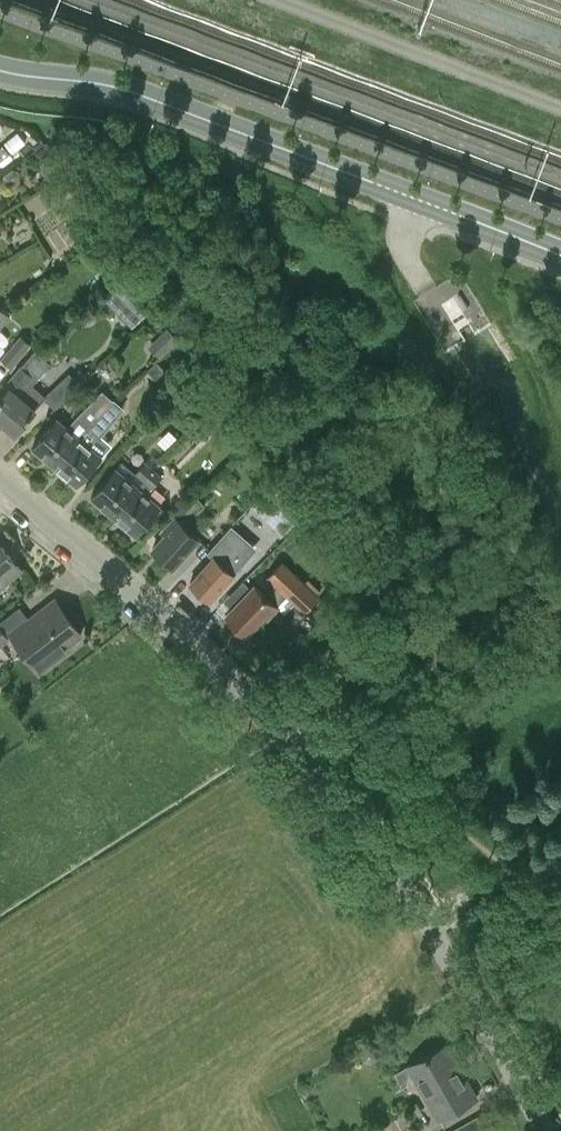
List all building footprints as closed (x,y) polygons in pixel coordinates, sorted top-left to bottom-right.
[(17,132),(4,142),(12,152),(25,143),(17,132)] [(45,143),(34,150),(42,160),(52,153),(45,143)] [(3,144),(0,146),(0,154),(4,159),(11,154),(3,144)] [(48,189),(55,200),(67,193),(60,181),(48,189)] [(118,278),(132,268),(122,253),(108,263),(118,278)] [(124,279),(106,298),(134,324),(152,305),(124,279)] [(11,315),(2,307),(0,309),(0,328),(0,329),(11,315)] [(168,326),(149,344),(160,356),(179,337),(168,326)] [(2,359),(13,368),(32,345),(22,336),(2,359)] [(51,362),(36,349),(22,364),(0,389),(0,417),(16,431),(46,396),(32,384),(51,362)] [(157,359),(148,368),(159,380),(169,371),(157,359)] [(45,397),(56,407),(88,376),(86,373),(81,368),(73,375),(70,371),(45,397)] [(33,445),(37,448),(36,451),(42,456),(45,455),(55,464),(79,435),(98,413),(115,398),(114,397),(113,398),(103,389),(76,415),(68,426),(57,417),(33,445)] [(55,464),(67,474),(66,477),(72,482),(76,482),(78,484),(103,455),(89,444),(98,434),(100,436),(125,407),(115,398),(98,413),(79,435),(55,464)] [(204,418),(213,428),(225,417),(216,407),(204,418)] [(92,495),(95,498),(95,501),(100,506),(104,505),(115,514),(155,467),(146,459),(129,479),(116,467),(92,495)] [(155,467),(115,514),(126,524),(125,527),(131,532),(135,531),(137,533),(161,505),(147,493),(163,474),(155,467)] [(272,485),(256,501),(276,522),(293,506),(272,485)] [(183,523),(206,504),(197,493),(171,513),(174,517),(162,531),(166,534),(153,548),(173,566),(199,538),(183,523)] [(22,568),(0,542),(0,586),(22,568)] [(212,554),(214,555),(190,581),(210,599),(234,573),(226,566),(236,554),(223,542),(212,554)] [(238,624),(248,633),(266,615),(268,617),(279,607),(277,605),(288,594),(305,611),(321,595),(283,558),(267,575),(275,583),(265,594),(256,584),(227,613),(230,616),(228,618),(236,626),(238,624)] [(332,586),(316,603),(328,614),(344,597),(332,586)] [(10,631),(40,670),(70,647),(67,643),(82,632),(54,597),(10,631)] [(11,638),(0,623),(0,646),(11,638)] [(408,1064),(439,1118),(477,1096),(446,1042),(408,1064)] [(479,1116),(452,1130),(487,1130),(479,1116)]
